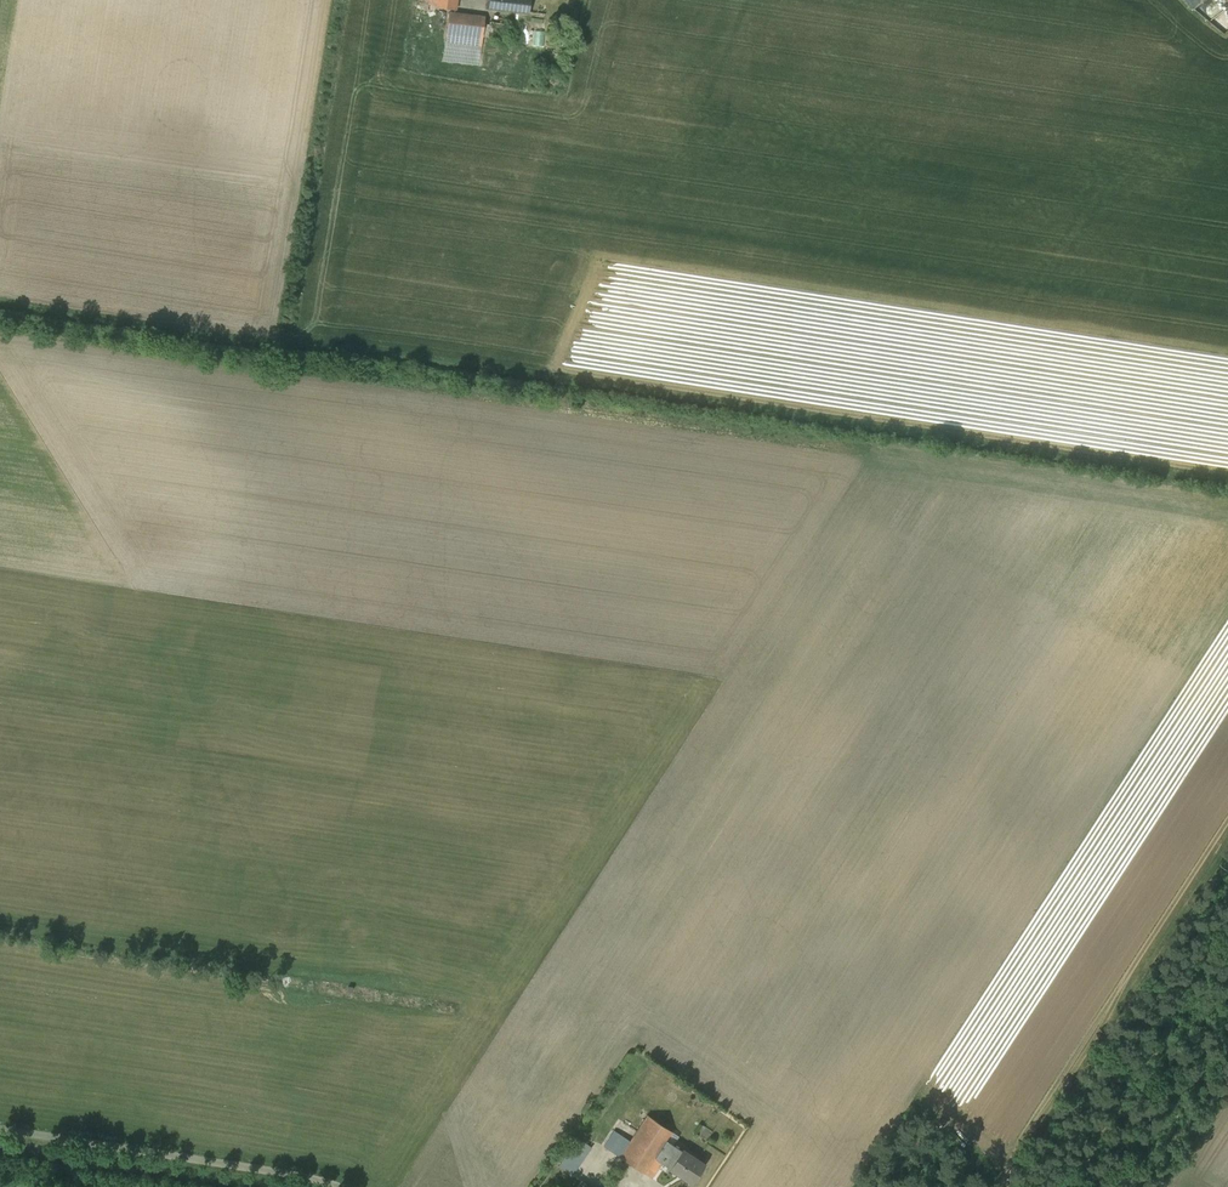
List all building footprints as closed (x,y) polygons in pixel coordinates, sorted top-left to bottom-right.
[(428,5),(455,10),(457,0),(429,0),(428,5)] [(498,8),(528,12),(530,0),(499,0),(498,8)] [(475,15),(440,11),(437,31),(473,35),(475,15)] [(473,35),(437,31),(436,41),(472,45),(473,35)] [(648,1116),(631,1141),(614,1130),(604,1146),(651,1178),(662,1162),(670,1168),(682,1150),(666,1140),(672,1132),(648,1116)] [(670,1168),(692,1183),(704,1165),(682,1150),(670,1168)]
